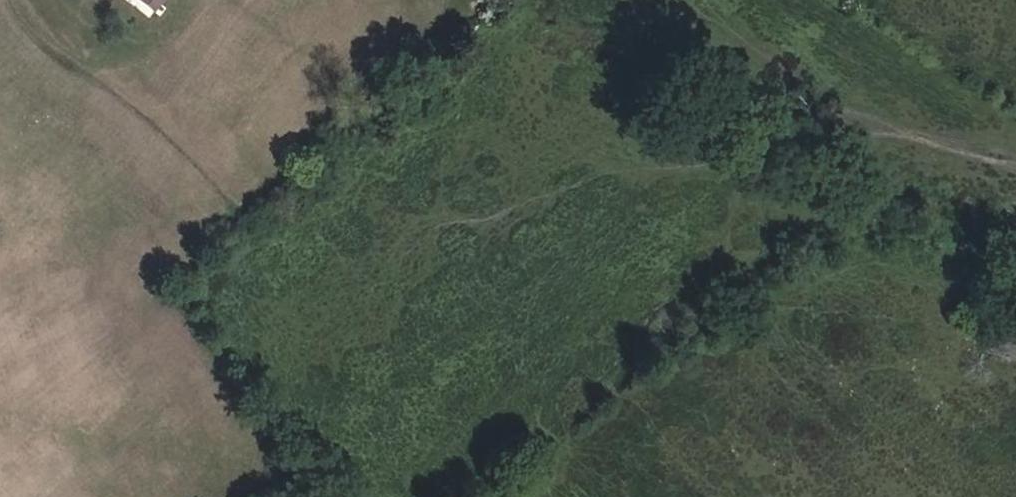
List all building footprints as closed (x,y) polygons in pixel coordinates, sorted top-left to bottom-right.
[(161,0),(142,0),(153,9),(161,0)]
